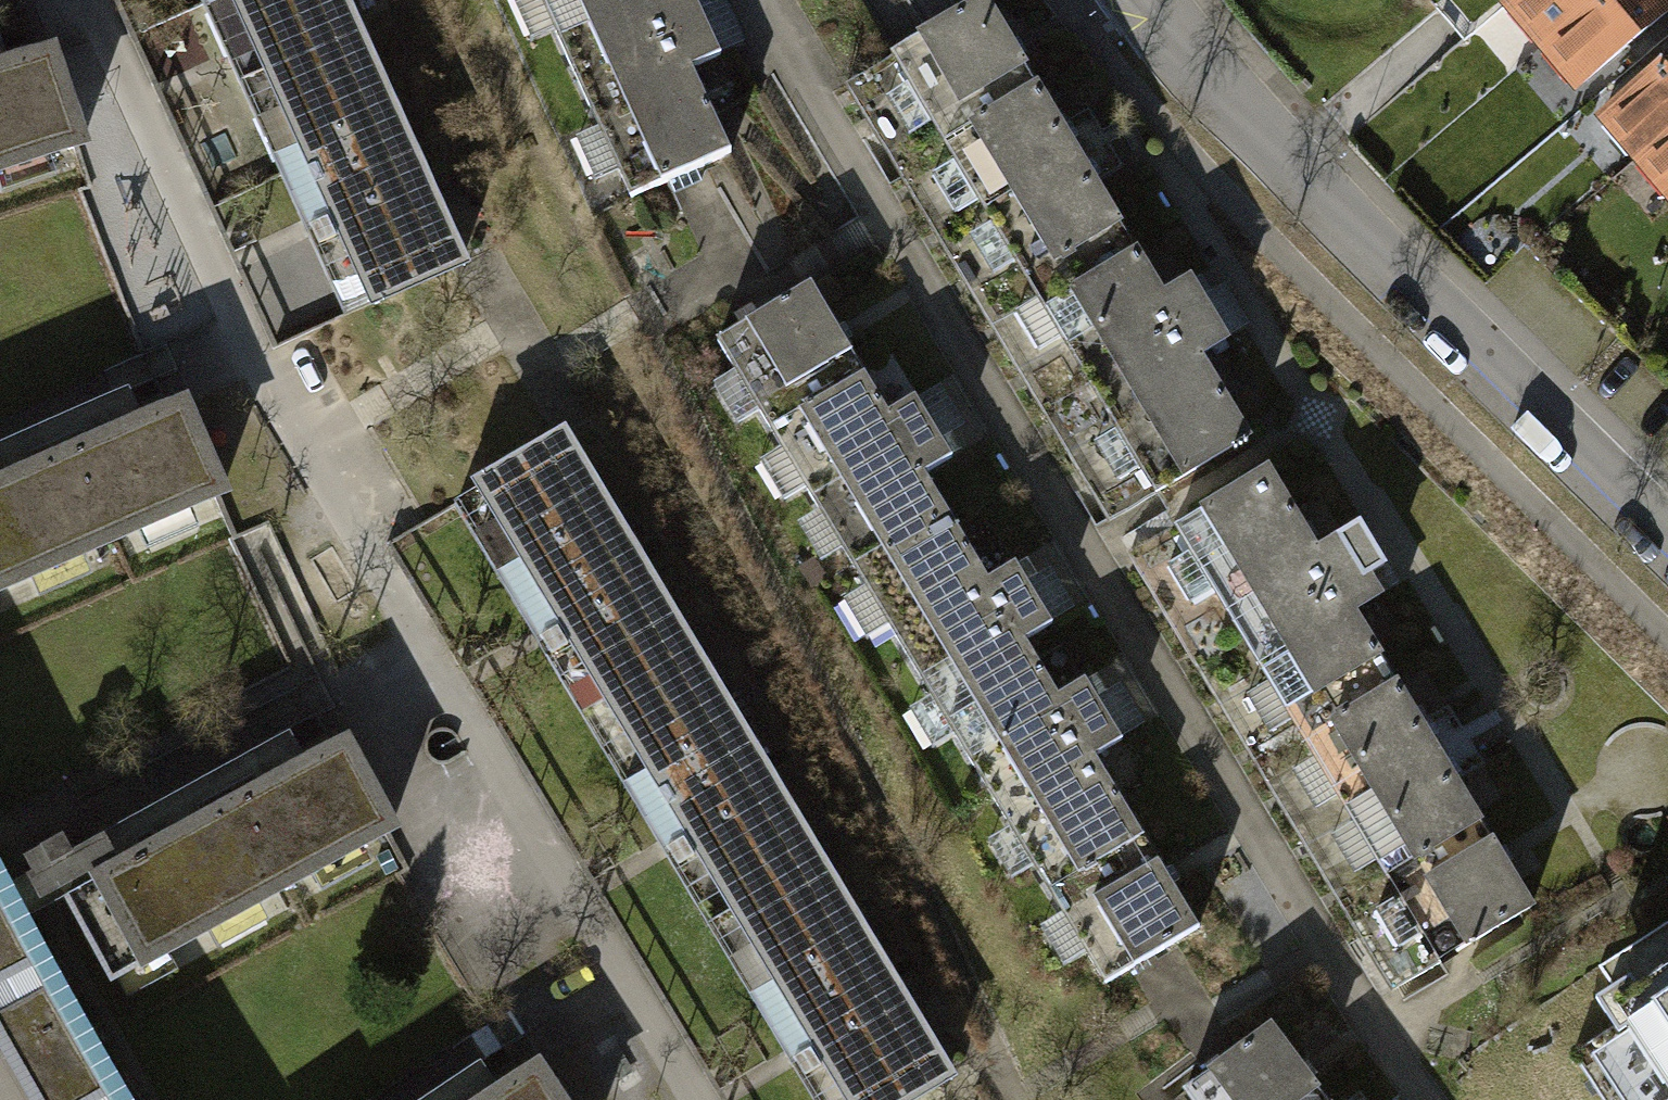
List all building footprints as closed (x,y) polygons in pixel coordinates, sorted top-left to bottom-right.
[(245,95),(360,45),(340,0),(203,0),(245,95)] [(564,48),(658,7),(655,0),(543,0),(564,48)] [(1511,20),(1545,60),(1618,0),(1536,0),(1511,20)] [(1545,60),(1579,101),(1667,27),(1667,0),(1618,0),(1545,60)] [(564,48),(634,203),(728,162),(658,7),(564,48)] [(855,95),(985,311),(1121,229),(991,14),(855,95)] [(245,95),(346,324),(462,274),(360,45),(245,95)] [(79,160),(48,62),(0,76),(0,185),(79,160)] [(1606,132),(1640,173),(1667,150),(1667,81),(1606,132)] [(1640,173),(1667,207),(1667,150),(1640,173)] [(985,311),(1115,526),(1251,445),(1121,229),(985,311)] [(722,353),(799,481),(890,427),(812,298),(722,353)] [(224,512),(184,416),(0,493),(0,605),(224,512)] [(799,481),(876,610),(967,555),(890,427),(799,481)] [(461,505),(588,719),(695,657),(567,442),(461,505)] [(1134,559),(1266,778),(1398,699),(1266,480),(1134,559)] [(876,610),(954,738),(1045,684),(967,555),(876,610)] [(588,719),(715,934),(822,871),(695,657),(588,719)] [(954,738),(1031,867),(1122,812),(1045,684),(954,738)] [(1266,778),(1397,996),(1530,917),(1398,699),(1266,778)] [(68,905),(118,997),(393,849),(344,758),(68,905)] [(1031,867),(1109,995),(1200,941),(1122,812),(1031,867)] [(814,1099),(925,1099),(949,1086),(822,871),(715,934),(814,1099)] [(0,906),(0,1058),(23,1099),(108,1099),(0,906)] [(1606,1017),(1618,1035),(1579,1060),(1605,1099),(1667,1099),(1667,976),(1606,1017)] [(1188,1099),(1319,1099),(1270,1035),(1186,1098),(1188,1099)] [(532,1086),(510,1099),(541,1099),(532,1086)]
